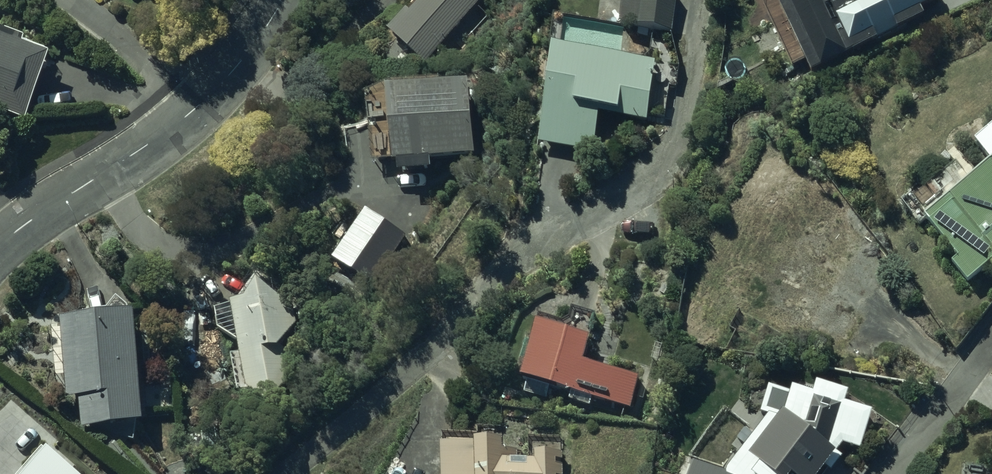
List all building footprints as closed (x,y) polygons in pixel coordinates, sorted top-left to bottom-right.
[(407,15),(405,13),(386,34),(423,68),(484,0),(420,0),(407,15)] [(676,0),(641,0),(640,3),(622,1),(619,28),(672,34),(676,0)] [(829,0),(772,0),(771,0),(787,33),(789,32),(798,50),(797,50),(810,77),(924,22),(923,19),(942,10),(937,0),(854,0),(833,10),(829,0)] [(561,27),(560,41),(558,52),(551,51),(539,146),(593,153),(598,113),(615,115),(615,119),(647,123),(654,64),(618,59),(620,43),(610,41),(611,33),(561,27)] [(52,59),(23,48),(24,45),(0,36),(0,113),(27,124),(52,59)] [(389,94),(385,95),(391,169),(395,168),(396,179),(430,176),(429,167),(474,163),(467,87),(440,90),(439,84),(389,88),(389,94)] [(925,216),(957,254),(948,261),(969,286),(991,267),(991,129),(974,144),(991,165),(980,174),(954,142),(947,148),(957,159),(916,193),(913,190),(899,202),(917,223),(925,216)] [(258,276),(233,311),(243,357),(231,360),(239,394),(248,392),(248,394),(284,410),(306,382),(294,299),(258,276)] [(137,316),(61,320),(64,399),(79,398),(81,427),(141,425),(137,316)] [(534,327),(518,383),(628,411),(637,381),(581,365),(588,342),(534,327)] [(678,473),(820,473),(822,470),(828,473),(832,473),(847,449),(861,452),(872,412),(845,404),(849,393),(802,380),(799,389),(792,387),(790,393),(766,386),(758,416),(768,419),(754,435),(745,428),(735,440),(744,448),(727,468),(684,457),(678,473)] [(437,450),(439,473),(560,473),(558,454),(534,456),(534,464),(519,465),(518,453),(505,454),(502,427),(478,429),(478,435),(442,438),(443,449),(437,450)]
